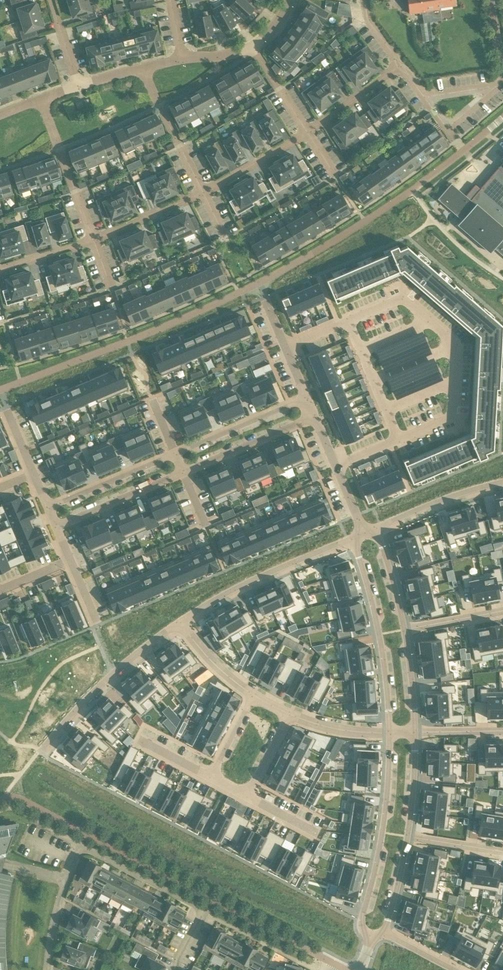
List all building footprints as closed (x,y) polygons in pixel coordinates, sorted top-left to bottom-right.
[(11,3),(15,16),(19,14),(21,20),(39,15),(38,11),(40,10),(38,3),(36,4),(36,3),(25,6),(23,0),(20,0),(11,3)] [(70,5),(71,9),(69,9),(71,16),(73,16),(73,17),(84,14),(86,21),(98,17),(94,4),(89,6),(88,0),(86,0),(70,5)] [(132,1),(129,1),(130,8),(142,6),(141,0),(132,0),(132,1)] [(228,2),(240,14),(244,18),(248,15),(249,16),(254,10),(248,4),(252,0),(230,0),(228,2)] [(440,9),(440,7),(455,5),(454,0),(408,0),(410,14),(440,9)] [(240,14),(228,2),(227,2),(212,10),(220,25),(223,31),(227,29),(228,30),(235,26),(231,18),(240,14)] [(303,12),(321,22),(327,12),(309,2),(308,4),(306,4),(303,9),(304,10),(303,12)] [(350,4),(339,2),(337,14),(352,17),(350,4)] [(121,3),(113,5),(115,12),(116,12),(123,10),(121,3)] [(156,7),(139,10),(140,16),(157,12),(156,7)] [(220,25),(212,10),(202,12),(203,16),(196,18),(199,37),(204,36),(205,37),(212,36),(211,27),(220,25)] [(303,12),(298,21),(315,33),(321,22),(303,12)] [(39,15),(21,20),(23,27),(19,28),(23,41),(35,37),(33,30),(43,26),(43,25),(44,25),(42,18),(40,18),(39,15)] [(315,33),(298,21),(292,30),(313,46),(316,42),(311,38),(315,33)] [(424,40),(434,39),(431,21),(422,22),(424,40)] [(94,27),(92,22),(76,27),(78,32),(94,27)] [(156,25),(144,28),(149,50),(149,52),(162,49),(160,42),(162,42),(160,36),(158,36),(156,25)] [(352,36),(357,32),(352,26),(347,30),(352,36)] [(144,28),(132,31),(133,34),(138,53),(149,50),(144,28)] [(313,46),(292,30),(285,39),(303,53),(307,47),(310,50),(313,46)] [(121,37),(126,56),(138,53),(133,34),(121,37)] [(30,41),(32,47),(48,42),(46,36),(30,41)] [(110,40),(114,59),(126,56),(121,37),(110,40)] [(303,53),(285,39),(278,47),(293,61),(294,62),(303,53)] [(98,43),(97,40),(85,43),(88,54),(86,54),(88,61),(90,60),(91,67),(104,64),(103,62),(98,43)] [(98,43),(103,62),(114,59),(110,40),(98,43)] [(351,56),(367,78),(373,74),(372,72),(376,69),(373,64),(378,60),(367,45),(351,56)] [(293,61),(278,47),(276,48),(275,47),(271,52),(272,53),(270,55),(285,69),(293,61)] [(324,55),(317,60),(320,63),(321,62),(326,58),(324,55)] [(367,78),(351,56),(335,68),(346,83),(352,79),(355,84),(360,81),(361,83),(367,78)] [(44,80),(45,82),(57,78),(54,71),(56,71),(54,65),(52,65),(49,57),(37,62),(44,80)] [(326,58),(321,62),(324,67),(329,63),(326,58)] [(264,83),(252,61),(242,67),(252,84),(255,89),(264,83)] [(37,62),(26,66),(33,85),(44,80),(37,62)] [(282,69),(280,68),(276,64),(272,68),(276,75),(282,69)] [(26,66),(15,70),(22,89),(33,85),(26,66)] [(252,84),(242,67),(233,72),(243,90),(243,89),(252,84)] [(15,70),(4,74),(11,93),(22,89),(15,70)] [(332,70),(316,82),(332,104),(338,100),(337,98),(342,94),(338,89),(343,85),(332,70)] [(233,72),(223,78),(234,95),(235,97),(240,94),(242,97),(246,95),(243,89),(243,90),(233,72)] [(0,76),(0,97),(11,93),(4,74),(0,76)] [(227,105),(236,100),(235,97),(234,95),(223,78),(214,83),(227,105)] [(332,104),(316,82),(300,93),(311,108),(317,104),(320,110),(325,106),(326,108),(332,104)] [(209,87),(199,92),(209,112),(219,107),(209,87)] [(383,88),(377,93),(393,115),(409,103),(398,88),(393,92),(389,87),(385,90),(383,88)] [(199,92),(189,97),(200,117),(202,122),(207,120),(204,115),(209,112),(199,92)] [(393,115),(377,93),(371,97),(373,99),(368,102),(372,108),(367,112),(375,123),(380,119),(383,123),(393,115)] [(189,97),(180,102),(190,122),(200,117),(189,97)] [(268,109),(273,107),(269,97),(264,99),(268,109)] [(190,122),(180,102),(170,107),(181,127),(190,122)] [(258,122),(270,142),(274,139),(275,140),(274,141),(275,141),(282,137),(282,136),(281,136),(274,123),(280,119),(273,109),(263,115),(265,118),(258,122)] [(349,114),(343,118),(356,137),(357,136),(372,125),(364,114),(358,118),(354,112),(350,116),(349,114)] [(155,114),(145,119),(154,137),(164,132),(155,114)] [(356,137),(343,118),(337,122),(338,124),(334,128),(337,133),(332,137),(343,152),(359,140),(357,136),(356,137)] [(135,122),(144,142),(143,142),(145,145),(155,140),(154,137),(145,119),(136,123),(135,122)] [(240,131),(252,152),(256,149),(257,150),(257,151),(265,147),(264,146),(264,147),(256,133),(261,130),(255,119),(250,122),(251,125),(240,131)] [(144,142),(135,122),(134,123),(135,124),(125,128),(134,146),(135,146),(143,142),(144,142)] [(413,124),(407,128),(410,132),(416,128),(413,124)] [(437,150),(438,153),(448,146),(433,125),(424,133),(425,135),(427,137),(437,150)] [(134,146),(125,128),(115,133),(125,154),(136,149),(135,146),(134,146)] [(410,132),(407,128),(402,133),(404,136),(410,132)] [(222,141),(234,162),(238,160),(239,161),(239,162),(246,157),(238,143),(243,140),(237,130),(232,133),(233,135),(222,141)] [(385,130),(379,134),(383,138),(388,134),(385,130)] [(385,137),(388,141),(394,137),(391,133),(385,137)] [(99,139),(108,161),(119,156),(110,135),(99,139)] [(427,137),(425,135),(416,141),(418,143),(428,157),(437,150),(427,137)] [(388,141),(385,137),(380,142),(382,146),(388,141)] [(108,161),(99,139),(90,143),(90,142),(89,142),(98,165),(108,161)] [(221,171),(221,172),(228,168),(228,167),(220,153),(225,151),(219,140),(214,143),(214,144),(203,150),(216,173),(220,170),(221,171)] [(407,148),(409,150),(419,163),(428,157),(418,143),(416,141),(407,148)] [(89,144),(80,148),(88,169),(98,165),(89,142),(89,143),(89,144)] [(407,148),(406,146),(396,153),(397,155),(398,154),(410,171),(419,164),(419,163),(409,150),(407,148)] [(88,169),(80,148),(69,152),(78,173),(88,169)] [(370,155),(373,159),(379,155),(376,151),(370,155)] [(280,159),(293,183),(304,176),(305,178),(312,175),(304,162),(298,165),(292,154),(288,157),(287,155),(280,159)] [(410,171),(398,154),(397,155),(388,161),(389,162),(400,177),(400,178),(410,171)] [(373,159),(370,155),(365,159),(367,163),(373,159)] [(54,158),(43,161),(50,180),(49,180),(50,183),(62,180),(54,158)] [(276,192),(293,183),(280,159),(273,163),(274,165),(270,167),(276,178),(270,181),(276,192)] [(34,163),(33,164),(40,184),(49,180),(50,180),(43,161),(34,164),(34,163)] [(389,162),(380,168),(391,184),(400,177),(389,162)] [(481,189),(476,185),(466,196),(451,183),(438,199),(462,220),(459,224),(461,225),(491,251),(491,252),(495,248),(502,255),(502,163),(481,189)] [(33,165),(23,168),(29,187),(30,187),(40,184),(33,164),(33,165)] [(155,174),(166,199),(173,196),(172,194),(177,192),(174,186),(180,183),(173,166),(155,174)] [(29,187),(23,168),(12,172),(13,175),(17,185),(20,194),(31,190),(30,187),(29,187)] [(380,168),(371,175),(382,190),(391,184),(380,168)] [(345,173),(339,178),(342,181),(348,177),(345,173)] [(2,199),(13,196),(10,187),(7,176),(7,174),(0,176),(0,191),(2,199)] [(166,199),(155,174),(137,182),(144,199),(151,196),(153,202),(158,200),(159,202),(166,199)] [(371,175),(371,174),(361,181),(373,198),(382,191),(382,190),(371,175)] [(247,178),(240,182),(253,203),(270,193),(264,184),(259,188),(253,177),(248,180),(247,178)] [(361,181),(360,179),(350,186),(352,188),(363,204),(373,198),(361,181)] [(253,203),(240,182),(233,186),(234,188),(230,190),(236,201),(230,204),(237,215),(254,205),(253,203)] [(115,197),(124,218),(131,215),(130,212),(135,210),(132,204),(139,201),(132,184),(113,193),(115,197)] [(337,197),(332,200),(342,217),(351,212),(338,189),(334,192),(337,197)] [(115,197),(104,202),(102,197),(95,200),(103,217),(109,215),(111,221),(117,218),(118,221),(124,218),(115,197)] [(332,200),(323,205),(333,222),(342,217),(332,200)] [(314,210),(324,227),(333,222),(323,205),(318,208),(315,203),(311,205),(314,210)] [(298,213),(300,216),(295,219),(307,238),(316,233),(305,215),(306,215),(303,210),(298,213)] [(314,210),(306,215),(305,215),(316,233),(324,227),(314,210)] [(71,236),(63,212),(45,218),(49,230),(55,228),(59,242),(67,239),(66,237),(71,236)] [(173,215),(183,238),(195,233),(194,231),(200,228),(194,216),(188,218),(186,212),(181,215),(180,212),(173,215)] [(183,238),(173,215),(166,218),(167,221),(162,223),(165,229),(158,232),(164,244),(170,241),(171,243),(183,238)] [(31,220),(25,222),(28,234),(34,232),(38,247),(38,248),(46,246),(46,245),(45,244),(50,242),(43,219),(32,223),(31,220)] [(295,219),(286,224),(287,226),(288,226),(298,243),(307,238),(295,219)] [(23,225),(5,230),(13,257),(21,254),(20,252),(24,250),(21,239),(27,237),(23,225)] [(288,226),(287,226),(279,231),(289,248),(298,243),(288,226)] [(5,230),(0,232),(0,258),(4,257),(5,259),(13,257),(5,230)] [(131,234),(141,257),(153,252),(152,249),(159,246),(153,234),(147,237),(144,231),(139,233),(138,231),(131,234)] [(279,231),(270,236),(280,253),(289,248),(279,231)] [(141,257),(131,234),(125,237),(125,239),(120,241),(123,247),(117,250),(122,262),(129,259),(129,262),(141,257)] [(270,236),(261,241),(271,259),(280,253),(270,236)] [(271,259),(261,241),(257,244),(254,239),(249,241),(262,264),(271,259)] [(385,255),(326,280),(336,303),(340,301),(340,300),(338,297),(403,269),(479,335),(473,435),(409,463),(408,460),(407,459),(403,460),(413,483),(471,458),(473,462),(487,456),(485,452),(493,449),(496,388),(499,388),(499,379),(498,379),(497,379),(497,367),(499,367),(500,367),(501,350),(500,350),(498,350),(499,338),(500,338),(501,338),(502,329),(499,323),(492,317),(490,319),(481,311),(483,309),(470,298),(469,300),(460,292),(461,290),(454,284),(453,286),(407,246),(399,249),(397,245),(389,249),(384,251),(383,251),(385,255)] [(68,258),(61,260),(68,284),(68,286),(87,280),(84,268),(78,270),(74,258),(69,260),(68,258)] [(68,284),(61,260),(53,262),(54,265),(49,266),(53,278),(46,280),(50,292),(57,290),(56,288),(68,284)] [(215,287),(226,282),(218,264),(207,269),(208,269),(215,287)] [(208,269),(207,269),(197,274),(205,291),(215,287),(208,269)] [(25,271),(17,274),(25,297),(37,294),(37,296),(44,294),(40,282),(34,284),(30,272),(26,273),(25,271)] [(25,297),(17,274),(9,276),(10,278),(5,280),(9,291),(3,293),(7,306),(26,300),(25,297)] [(187,278),(194,296),(195,296),(205,291),(197,274),(187,278)] [(187,278),(176,282),(184,301),(195,296),(194,296),(187,278)] [(184,301),(176,282),(165,287),(165,288),(166,288),(173,305),(173,306),(184,301)] [(315,304),(326,300),(319,283),(308,288),(315,304)] [(166,288),(165,288),(155,292),(163,309),(173,305),(166,288)] [(307,308),(315,304),(308,288),(300,291),(307,308)] [(307,308),(300,291),(292,295),(299,311),(307,308)] [(145,296),(145,297),(153,314),(163,309),(155,292),(145,296)] [(281,299),(288,316),(299,311),(292,295),(281,299)] [(145,297),(145,296),(134,301),(142,319),(153,314),(145,297)] [(142,319),(134,301),(123,305),(132,324),(142,319)] [(108,310),(103,312),(109,331),(119,328),(111,303),(106,304),(108,310)] [(243,312),(249,325),(252,324),(247,311),(243,312)] [(103,312),(93,315),(99,334),(109,331),(103,312)] [(93,315),(83,318),(90,337),(99,334),(93,315)] [(242,315),(232,319),(241,342),(252,337),(243,316),(242,316),(242,315)] [(74,321),(80,340),(90,337),(83,318),(74,321)] [(73,319),(63,322),(70,343),(80,340),(74,321),(73,319)] [(231,321),(222,324),(231,346),(232,346),(231,343),(232,343),(240,340),(241,342),(232,319),(232,320),(231,321)] [(63,322),(53,325),(60,346),(70,343),(63,322)] [(222,324),(212,328),(222,350),(231,346),(222,324)] [(53,325),(43,328),(44,331),(50,350),(60,346),(53,325)] [(212,328),(202,333),(212,354),(222,350),(212,328)] [(44,331),(35,334),(41,353),(50,350),(44,331)] [(425,331),(374,352),(381,370),(432,349),(425,331)] [(202,333),(192,337),(202,359),(212,354),(202,333)] [(35,334),(25,337),(31,356),(41,353),(35,334)] [(25,337),(15,340),(21,359),(31,356),(25,337)] [(192,337),(183,341),(191,361),(200,357),(201,359),(202,359),(192,337)] [(183,341),(173,345),(182,367),(181,365),(182,364),(191,361),(183,341)] [(253,353),(263,349),(261,343),(255,345),(256,348),(252,350),(253,353)] [(163,349),(162,349),(163,350),(172,371),(182,367),(173,345),(163,349)] [(153,354),(152,354),(161,376),(172,371),(163,350),(162,349),(153,353),(153,354)] [(325,349),(309,356),(313,367),(330,360),(325,349)] [(250,365),(248,359),(236,364),(239,370),(250,365)] [(437,359),(386,381),(394,399),(445,377),(437,359)] [(330,360),(313,367),(317,375),(333,368),(330,360)] [(256,375),(272,368),(270,362),(254,369),(256,375)] [(222,363),(216,365),(217,367),(218,371),(224,368),(222,363)] [(119,368),(109,372),(110,374),(118,394),(129,390),(119,368)] [(333,368),(317,375),(320,383),(337,376),(333,368)] [(266,374),(256,378),(266,403),(267,402),(268,404),(276,401),(275,399),(277,398),(276,398),(277,397),(271,384),(277,381),(272,370),(265,372),(266,374)] [(108,373),(99,377),(108,398),(118,394),(110,374),(109,372),(108,372),(108,373)] [(239,383),(234,372),(228,375),(233,386),(239,383)] [(337,376),(320,383),(324,392),(340,385),(337,376)] [(99,377),(89,381),(96,398),(98,403),(108,398),(99,377)] [(246,381),(239,384),(243,396),(249,393),(255,407),(265,402),(266,403),(256,378),(246,382),(246,381)] [(89,381),(79,385),(87,404),(88,404),(87,402),(96,398),(98,403),(96,398),(89,381)] [(162,392),(172,387),(169,382),(160,386),(162,392)] [(233,388),(222,392),(233,416),(244,412),(238,398),(243,396),(239,384),(233,386),(232,387),(233,388)] [(79,385),(69,389),(78,411),(79,411),(78,409),(87,404),(79,385)] [(340,385),(324,392),(327,399),(326,399),(327,400),(344,393),(340,385)] [(69,389),(59,394),(68,415),(78,411),(69,389)] [(212,395),(205,398),(210,410),(216,407),(222,421),(233,416),(222,392),(212,396),(212,395)] [(344,393),(327,400),(327,401),(328,401),(331,408),(347,401),(344,393)] [(59,394),(49,398),(58,417),(67,413),(68,415),(59,394)] [(40,401),(39,401),(48,421),(58,417),(49,398),(40,402),(40,401)] [(199,402),(189,406),(199,430),(201,430),(202,432),(209,429),(208,427),(210,426),(210,425),(205,412),(210,410),(205,398),(199,401),(199,402)] [(29,406),(36,424),(46,419),(47,422),(48,421),(39,401),(29,406)] [(347,401),(331,408),(334,416),(351,409),(347,401)] [(135,406),(123,411),(126,417),(137,412),(135,406)] [(189,406),(178,411),(188,435),(199,430),(189,406)] [(351,409),(334,416),(338,425),(354,418),(351,409)] [(149,410),(143,412),(146,419),(151,417),(149,410)] [(122,412),(118,413),(111,416),(114,423),(125,418),(125,417),(122,412)] [(87,414),(81,416),(84,423),(90,420),(87,414)] [(354,418),(338,425),(341,433),(358,426),(354,418)] [(93,432),(90,426),(78,430),(81,437),(93,432)] [(142,426),(131,431),(142,455),(153,450),(142,426)] [(358,426),(341,433),(346,443),(362,436),(358,426)] [(121,434),(114,437),(119,448),(125,446),(131,459),(133,459),(134,461),(141,457),(140,455),(142,455),(131,431),(121,435),(121,434)] [(108,441),(98,445),(108,469),(119,464),(113,451),(119,448),(114,437),(108,439),(108,441)] [(293,438),(283,442),(293,467),(304,462),(304,463),(305,463),(311,461),(306,449),(300,452),(294,438),(293,438)] [(274,446),(272,447),(278,461),(272,463),(277,475),(284,472),(283,471),(293,467),(283,442),(282,442),(283,443),(282,443),(281,443),(281,441),(273,444),(274,446)] [(53,442),(40,447),(43,453),(55,448),(53,442)] [(85,442),(79,445),(81,451),(86,462),(92,460),(97,474),(99,473),(100,475),(108,472),(107,470),(108,469),(98,445),(88,449),(85,442)] [(13,450),(8,452),(12,462),(18,460),(13,450)] [(75,455),(65,459),(75,484),(76,484),(75,483),(76,483),(77,485),(85,481),(84,479),(86,478),(80,465),(86,462),(81,451),(75,454),(75,455)] [(251,456),(250,457),(260,481),(270,476),(271,478),(271,477),(277,475),(272,463),(267,466),(261,452),(259,453),(258,451),(250,454),(251,456)] [(241,460),(239,461),(245,475),(239,477),(244,489),(250,486),(250,485),(260,481),(250,457),(248,457),(248,456),(247,455),(240,458),(241,460)] [(52,456),(45,460),(52,477),(58,474),(64,488),(65,488),(75,484),(65,459),(55,463),(52,456)] [(227,466),(216,471),(227,495),(237,491),(237,492),(238,492),(244,489),(239,477),(233,480),(227,466)] [(318,479),(314,470),(309,472),(313,482),(318,479)] [(394,491),(405,486),(398,470),(387,474),(394,491)] [(216,471),(206,475),(216,500),(227,495),(216,471)] [(387,474),(379,478),(386,494),(394,491),(387,474)] [(379,478),(371,481),(378,498),(386,494),(379,478)] [(332,480),(327,482),(330,489),(335,487),(332,480)] [(371,481),(360,486),(368,502),(378,498),(371,481)] [(160,495),(159,495),(169,519),(170,519),(169,517),(179,513),(170,491),(168,492),(167,489),(159,493),(160,495)] [(159,495),(148,500),(154,514),(148,516),(153,528),(159,525),(159,524),(169,519),(159,495)] [(266,495),(252,501),(254,506),(268,500),(266,495)] [(0,506),(0,515),(6,512),(9,519),(32,509),(29,501),(23,503),(20,497),(0,506)] [(321,497),(311,502),(320,524),(330,520),(329,519),(330,519),(321,497)] [(491,517),(493,530),(501,528),(500,525),(502,525),(502,498),(494,500),(497,515),(491,517)] [(311,502),(302,505),(311,526),(319,523),(319,524),(320,524),(311,502)] [(136,505),(126,509),(136,534),(146,529),(147,530),(153,528),(148,516),(142,518),(136,505)] [(302,505),(294,509),(303,530),(311,526),(302,505)] [(471,507),(459,510),(467,536),(468,535),(467,533),(469,532),(478,530),(480,535),(487,533),(483,520),(477,522),(472,507),(471,507)] [(117,513),(115,514),(120,528),(115,530),(120,542),(126,539),(126,538),(129,536),(136,534),(126,509),(124,510),(123,508),(116,511),(117,513)] [(232,508),(221,513),(223,519),(235,515),(232,508)] [(12,525),(3,529),(6,536),(32,525),(30,520),(36,517),(32,509),(9,519),(12,525)] [(286,512),(295,533),(303,530),(294,509),(293,509),(294,511),(287,514),(286,512)] [(452,530),(445,532),(449,545),(456,542),(455,539),(467,536),(459,510),(459,511),(447,514),(452,530)] [(286,512),(277,516),(286,537),(295,533),(286,512)] [(277,516),(269,519),(278,540),(286,537),(277,516)] [(92,523),(102,548),(113,543),(113,544),(120,542),(115,530),(109,533),(103,519),(93,523),(92,523)] [(269,519),(261,523),(270,544),(278,540),(269,519)] [(84,534),(78,536),(86,556),(93,553),(92,552),(102,548),(92,523),(82,527),(82,528),(81,528),(84,534)] [(261,523),(253,526),(261,547),(270,544),(261,523)] [(32,525),(6,536),(9,544),(18,540),(20,547),(44,537),(40,529),(35,531),(32,525)] [(409,537),(393,542),(397,554),(422,545),(419,535),(428,532),(425,525),(407,531),(409,537)] [(250,528),(244,530),(253,551),(261,547),(253,526),(250,528)] [(187,528),(175,533),(177,539),(189,534),(187,528)] [(244,530),(236,533),(245,554),(253,551),(244,530)] [(228,537),(237,559),(237,558),(245,554),(236,533),(235,534),(236,536),(229,539),(228,537)] [(0,539),(0,555),(4,554),(1,547),(9,544),(6,536),(0,539)] [(44,537),(20,547),(23,553),(15,557),(18,564),(45,553),(42,547),(47,545),(44,537)] [(228,537),(217,541),(225,560),(226,563),(227,563),(234,561),(237,559),(228,537)] [(491,544),(479,547),(482,554),(493,550),(491,544)] [(209,545),(198,549),(208,572),(217,567),(218,567),(212,552),(209,545)] [(422,545),(397,554),(401,565),(416,560),(418,566),(431,562),(429,555),(426,556),(422,545)] [(136,556),(145,552),(143,547),(133,550),(136,556)] [(198,549),(190,553),(199,574),(207,571),(207,572),(208,572),(198,549)] [(109,561),(112,566),(129,559),(126,553),(109,561)] [(190,553),(182,557),(190,577),(199,574),(190,553)] [(0,555),(0,572),(18,564),(15,557),(7,560),(4,554),(0,555)] [(174,560),(173,560),(182,581),(190,577),(182,557),(181,557),(182,559),(175,562),(174,560)] [(173,560),(165,564),(174,584),(182,581),(173,560)] [(347,561),(326,567),(329,578),(330,578),(350,572),(351,571),(347,561)] [(165,564),(157,567),(166,588),(174,584),(165,564)] [(93,568),(95,573),(103,570),(100,565),(93,568)] [(421,576),(406,580),(408,591),(408,592),(434,585),(432,575),(431,574),(435,574),(433,566),(420,569),(421,576)] [(157,567),(148,571),(157,592),(166,588),(157,567)] [(494,572),(482,574),(487,600),(488,600),(489,600),(498,598),(499,598),(496,582),(502,581),(500,568),(493,569),(494,572)] [(453,570),(447,571),(449,581),(455,580),(453,570)] [(148,571),(140,574),(149,595),(157,592),(148,571)] [(350,572),(330,578),(333,588),(353,582),(350,572)] [(140,574),(132,578),(141,599),(149,595),(140,574)] [(469,574),(461,575),(464,588),(471,587),(474,603),(475,602),(475,603),(484,601),(487,600),(482,574),(472,576),(469,577),(469,574)] [(52,578),(46,581),(49,588),(55,586),(52,578)] [(132,578),(124,581),(133,602),(141,599),(132,578)] [(46,581),(41,583),(44,590),(49,588),(46,581)] [(124,581),(115,585),(125,607),(125,605),(133,602),(124,581)] [(279,585),(274,587),(275,588),(282,605),(283,605),(293,600),(290,594),(285,582),(279,585)] [(353,582),(333,588),(336,599),(357,593),(353,582)] [(69,595),(74,593),(70,583),(65,585),(66,588),(69,595)] [(115,585),(105,589),(114,611),(115,610),(115,611),(125,607),(115,585)] [(434,585),(408,592),(411,603),(437,596),(436,596),(434,596),(432,588),(432,586),(434,586),(434,585)] [(275,588),(265,592),(272,609),(282,605),(275,588)] [(265,592),(254,597),(258,605),(259,608),(262,614),(272,609),(265,592)] [(22,602),(20,596),(14,599),(16,605),(22,602)] [(437,596),(411,603),(414,614),(429,610),(431,617),(444,614),(442,606),(439,607),(437,596)] [(8,597),(3,599),(6,606),(12,604),(8,597)] [(72,597),(60,602),(64,613),(61,614),(64,622),(68,621),(71,628),(83,623),(72,597)] [(35,606),(31,598),(25,601),(29,609),(35,606)] [(342,600),(329,603),(331,610),(335,609),(337,620),(362,614),(361,612),(363,612),(362,605),(360,605),(359,603),(344,606),(342,600)] [(237,605),(227,611),(236,627),(246,622),(243,616),(241,614),(237,605)] [(54,609),(42,615),(51,637),(64,631),(60,624),(64,622),(61,614),(57,616),(54,609)] [(227,611),(218,616),(227,633),(236,627),(227,611)] [(337,620),(336,620),(339,631),(337,631),(338,638),(350,635),(349,629),(365,626),(364,623),(366,622),(364,615),(363,616),(362,614),(337,620)] [(211,627),(201,633),(215,647),(220,644),(218,639),(227,633),(218,616),(217,616),(208,622),(211,627)] [(34,618),(18,625),(24,639),(28,638),(31,645),(33,644),(34,646),(43,643),(42,641),(44,640),(34,618)] [(488,627),(493,653),(502,651),(502,634),(501,625),(500,625),(488,627)] [(0,630),(0,647),(3,646),(6,654),(19,648),(10,626),(0,630)] [(479,646),(472,647),(474,660),(482,659),(481,655),(484,655),(493,653),(488,627),(486,628),(486,627),(477,629),(476,630),(479,646)] [(290,632),(287,634),(297,639),(299,635),(301,634),(300,628),(298,629),(294,630),(290,632)] [(435,640),(419,642),(421,653),(420,653),(420,654),(447,650),(445,639),(449,639),(448,631),(434,633),(435,640)] [(285,636),(282,643),(299,652),(303,645),(285,636)] [(259,641),(247,664),(255,668),(252,674),(262,679),(273,658),(268,655),(263,653),(267,646),(259,641)] [(352,642),(338,644),(339,651),(345,650),(347,661),(370,657),(371,657),(369,645),(352,648),(352,642)] [(175,643),(165,650),(166,650),(179,667),(187,661),(191,666),(197,661),(189,651),(184,655),(175,643)] [(166,650),(156,657),(165,669),(160,673),(168,684),(174,680),(170,674),(179,667),(166,650)] [(447,650),(420,654),(422,665),(448,661),(447,650)] [(273,658),(262,679),(268,682),(273,685),(276,679),(283,682),(295,660),(287,656),(283,663),(279,661),(273,658)] [(348,672),(343,673),(344,680),(357,678),(356,671),(372,669),(370,657),(347,661),(348,672)] [(295,660),(283,682),(290,686),(287,692),(298,698),(309,677),(304,674),(299,671),(303,664),(295,660)] [(448,661),(422,665),(422,666),(424,677),(440,675),(441,681),(454,680),(453,672),(450,673),(449,670),(448,661)] [(133,675),(132,677),(150,698),(159,691),(163,696),(168,691),(156,676),(151,681),(141,669),(139,671),(137,669),(132,674),(133,675)] [(309,677),(298,698),(303,701),(308,704),(312,697),(319,701),(331,679),(323,675),(319,682),(314,680),(309,677)] [(132,677),(123,685),(133,696),(127,700),(141,715),(146,710),(142,705),(150,698),(132,677)] [(374,680),(350,682),(351,693),(353,692),(374,691),(374,680)] [(425,695),(426,702),(426,703),(426,705),(426,706),(452,704),(452,693),(455,693),(454,685),(441,686),(441,693),(425,694),(425,695)] [(487,688),(480,688),(480,702),(487,702),(487,718),(489,718),(498,718),(498,717),(500,717),(500,691),(497,691),(487,691),(487,688)] [(195,699),(196,700),(197,701),(200,695),(202,692),(200,691),(197,689),(192,698),(195,699)] [(222,690),(217,699),(234,708),(237,704),(239,699),(222,690)] [(374,691),(353,692),(354,703),(375,702),(374,691)] [(187,694),(182,698),(188,706),(191,699),(187,694)] [(108,698),(100,706),(101,707),(116,722),(124,714),(128,718),(133,713),(124,703),(119,708),(108,698)] [(217,699),(212,708),(229,717),(234,708),(217,699)] [(354,703),(351,703),(353,721),(366,720),(366,714),(377,713),(376,702),(375,702),(354,703)] [(452,704),(426,706),(426,717),(443,716),(443,723),(463,722),(462,714),(453,714),(452,704)] [(101,707),(92,715),(103,726),(98,730),(108,740),(113,734),(108,730),(116,722),(101,707)] [(212,708),(208,718),(224,726),(229,717),(212,708)] [(255,740),(267,719),(256,713),(244,734),(255,740)] [(208,718),(203,727),(219,735),(224,726),(208,718)] [(173,723),(168,728),(173,734),(177,727),(173,723)] [(203,727),(198,736),(215,744),(219,735),(203,727)] [(290,736),(289,737),(309,748),(314,737),(312,735),(311,736),(298,729),(298,728),(295,727),(294,730),(290,736)] [(79,729),(71,739),(93,756),(100,748),(105,752),(110,746),(95,734),(90,739),(79,729)] [(129,735),(123,741),(129,748),(134,739),(129,735)] [(198,736),(193,745),(201,749),(210,754),(213,749),(215,745),(215,744),(198,736)] [(289,737),(285,747),(304,757),(309,748),(289,737)] [(65,745),(63,747),(75,757),(70,762),(82,772),(87,766),(86,765),(93,756),(71,739),(71,738),(69,740),(68,739),(64,744),(65,745)] [(327,757),(331,759),(344,740),(337,738),(330,752),(327,757)] [(353,743),(352,762),(358,762),(376,762),(377,751),(368,751),(369,743),(353,743)] [(427,750),(426,762),(453,763),(453,762),(451,762),(451,759),(451,751),(457,752),(457,744),(443,744),(443,750),(427,750)] [(485,761),(478,761),(478,774),(486,774),(486,771),(498,771),(498,744),(497,744),(495,744),(487,744),(486,744),(484,744),(485,761)] [(131,745),(114,777),(121,781),(118,787),(129,793),(140,772),(130,766),(139,749),(131,745)] [(285,747),(280,756),(299,766),(304,757),(285,747)] [(280,756),(275,765),(294,775),(299,766),(280,756)] [(376,762),(358,762),(357,772),(376,773),(376,762)] [(426,764),(426,772),(426,774),(443,774),(442,781),(456,781),(456,774),(453,774),(453,763),(426,762),(427,762),(427,764),(426,764)] [(467,763),(466,781),(475,782),(475,763),(467,763)] [(275,765),(270,774),(290,784),(294,775),(275,765)] [(140,772),(129,793),(134,796),(139,798),(143,792),(150,796),(161,774),(154,770),(150,777),(145,774),(140,772)] [(352,772),(352,791),(365,791),(365,784),(375,784),(376,773),(357,772),(352,772)] [(161,774),(150,796),(157,800),(153,806),(159,809),(164,811),(175,790),(170,787),(165,785),(169,778),(161,774)] [(267,781),(265,784),(268,785),(282,792),(285,794),(290,784),(270,774),(267,781)] [(424,801),(424,802),(450,805),(452,794),(455,794),(456,786),(442,785),(442,792),(425,790),(424,801)] [(175,790),(164,811),(169,814),(175,817),(178,811),(185,815),(197,792),(189,788),(185,795),(181,793),(175,790)] [(313,788),(304,806),(309,808),(311,805),(311,804),(313,805),(321,790),(317,790),(313,788)] [(197,792),(185,815),(192,818),(189,824),(194,827),(200,830),(211,809),(205,806),(201,804),(204,797),(197,792)] [(228,797),(225,802),(237,808),(240,803),(228,797)] [(355,802),(353,813),(371,816),(373,805),(364,803),(361,803),(355,802)] [(424,802),(423,813),(449,816),(444,815),(446,805),(450,805),(424,802)] [(476,804),(474,817),(480,818),(480,820),(480,823),(479,823),(479,824),(480,824),(478,834),(480,834),(480,835),(489,836),(491,836),(495,810),(494,810),(494,813),(494,812),(482,811),(483,805),(476,804)] [(491,836),(493,837),(493,838),(502,839),(502,838),(502,812),(495,810),(491,836)] [(220,814),(209,835),(214,838),(220,841),(223,835),(230,838),(242,816),(234,812),(230,819),(220,814)] [(353,813),(351,824),(370,827),(371,820),(371,816),(353,813)] [(423,814),(422,825),(432,826),(433,826),(436,827),(448,828),(449,816),(423,813),(423,814)] [(242,816),(230,838),(237,842),(234,848),(245,854),(256,833),(250,830),(246,827),(249,820),(242,816)] [(3,968),(2,962),(2,956),(2,950),(2,944),(2,938),(2,932),(2,926),(2,920),(3,917),(3,915),(3,912),(3,910),(4,904),(5,898),(6,893),(7,887),(8,881),(9,879),(10,872),(8,872),(1,870),(1,869),(4,858),(5,855),(6,856),(6,855),(7,855),(7,854),(8,854),(8,853),(8,852),(7,852),(7,851),(6,851),(7,850),(9,845),(11,841),(12,836),(14,832),(16,827),(17,826),(17,825),(18,824),(15,824),(13,825),(10,825),(8,825),(5,826),(2,826),(0,827),(0,969),(3,969),(3,968)] [(351,824),(350,834),(368,837),(369,833),(370,833),(370,827),(351,824)] [(256,833),(245,854),(250,857),(255,859),(259,853),(266,857),(277,835),(269,831),(266,838),(261,835),(256,833)] [(348,845),(348,846),(355,847),(357,847),(367,848),(368,837),(350,834),(348,845)] [(277,835),(266,857),(273,861),(269,867),(280,872),(291,851),(281,846),(285,839),(277,835)] [(291,851),(280,872),(291,878),(294,872),(301,876),(305,870),(307,864),(313,854),(305,849),(301,856),(291,851)] [(415,863),(441,869),(441,868),(438,868),(440,861),(441,858),(446,859),(448,851),(435,849),(433,855),(428,854),(417,852),(415,863)] [(342,856),(337,873),(360,879),(363,868),(353,866),(355,859),(342,856)] [(100,867),(101,866),(89,859),(78,881),(90,887),(100,867)] [(465,876),(463,889),(471,890),(471,887),(483,889),(488,862),(487,862),(487,863),(485,862),(476,861),(474,861),(473,871),(472,872),(473,872),(472,875),(472,877),(465,876)] [(483,889),(491,890),(495,891),(495,894),(502,895),(502,891),(502,882),(498,881),(498,879),(499,876),(499,875),(500,865),(499,865),(499,864),(488,862),(483,889)] [(415,863),(412,875),(438,880),(441,869),(415,863)] [(100,867),(90,887),(101,893),(103,888),(111,872),(105,869),(105,870),(100,867)] [(116,875),(111,872),(103,888),(113,893),(121,878),(116,876),(116,875)] [(337,873),(334,884),(338,885),(357,890),(360,879),(337,873)] [(412,875),(410,886),(420,888),(420,889),(421,889),(424,889),(426,890),(424,896),(438,899),(439,892),(436,891),(438,880),(412,875)] [(113,893),(110,898),(122,903),(132,883),(127,880),(126,881),(121,878),(113,893)] [(138,886),(132,883),(122,903),(133,909),(135,905),(143,890),(138,887),(138,886)] [(331,894),(329,901),(343,905),(344,898),(354,901),(357,890),(338,885),(335,895),(331,894)] [(148,892),(143,890),(135,905),(145,910),(146,910),(154,894),(148,891),(148,892)] [(153,920),(156,915),(156,916),(164,901),(163,901),(159,898),(159,897),(154,894),(146,910),(145,910),(142,914),(153,920)] [(449,894),(448,903),(456,905),(458,896),(449,894)] [(80,905),(83,900),(75,896),(72,901),(80,905)] [(156,916),(156,915),(153,920),(164,926),(175,907),(176,905),(164,899),(163,901),(164,901),(156,916)] [(403,911),(403,912),(428,919),(426,918),(429,908),(435,910),(437,902),(424,899),(422,905),(420,905),(417,904),(416,903),(416,904),(406,901),(403,912),(403,911)] [(90,904),(83,900),(80,905),(87,909),(90,904)] [(101,916),(104,911),(96,907),(93,912),(101,916)] [(175,907),(164,926),(176,932),(185,914),(186,911),(180,908),(179,909),(175,907)] [(111,915),(104,911),(101,916),(109,920),(111,915)] [(403,912),(399,923),(410,926),(410,927),(413,927),(415,928),(413,935),(426,938),(428,931),(425,930),(428,919),(403,912)] [(78,935),(79,933),(90,939),(97,925),(107,930),(110,925),(89,914),(86,921),(73,914),(70,919),(66,927),(73,930),(72,932),(78,935)] [(120,933),(123,928),(115,924),(112,929),(120,933)] [(442,924),(439,933),(447,936),(450,926),(442,924)] [(456,945),(452,954),(453,954),(453,955),(461,959),(463,960),(476,936),(465,931),(466,928),(459,924),(453,936),(459,939),(458,941),(457,944),(456,944),(457,944),(456,945)] [(224,934),(225,934),(226,932),(214,926),(203,947),(214,953),(224,934)] [(130,932),(123,928),(120,933),(127,937),(130,932)] [(143,942),(145,936),(138,932),(135,938),(143,942)] [(224,934),(214,953),(225,959),(235,938),(230,935),(229,937),(225,934),(224,934)] [(145,936),(143,942),(150,946),(153,940),(145,936)] [(476,936),(463,960),(465,961),(473,965),(475,966),(480,957),(480,956),(482,953),(482,952),(488,955),(495,943),(488,939),(486,942),(479,938),(476,936)] [(241,941),(235,938),(225,959),(235,964),(245,945),(240,942),(241,941)] [(145,946),(137,942),(133,950),(141,954),(134,966),(142,969),(162,969),(164,966),(152,959),(156,952),(145,946)] [(93,956),(96,948),(82,943),(79,951),(66,946),(64,951),(61,958),(68,961),(67,963),(74,965),(74,964),(86,968),(91,955),(93,956)] [(245,945),(235,964),(246,969),(256,951),(257,949),(246,943),(245,945)] [(164,953),(167,948),(160,944),(157,949),(164,953)] [(494,962),(500,966),(500,967),(502,969),(502,949),(502,948),(494,962)] [(256,951),(246,969),(260,969),(267,958),(268,955),(262,952),(261,953),(256,951)] [(109,960),(115,963),(118,955),(111,953),(109,960)]
